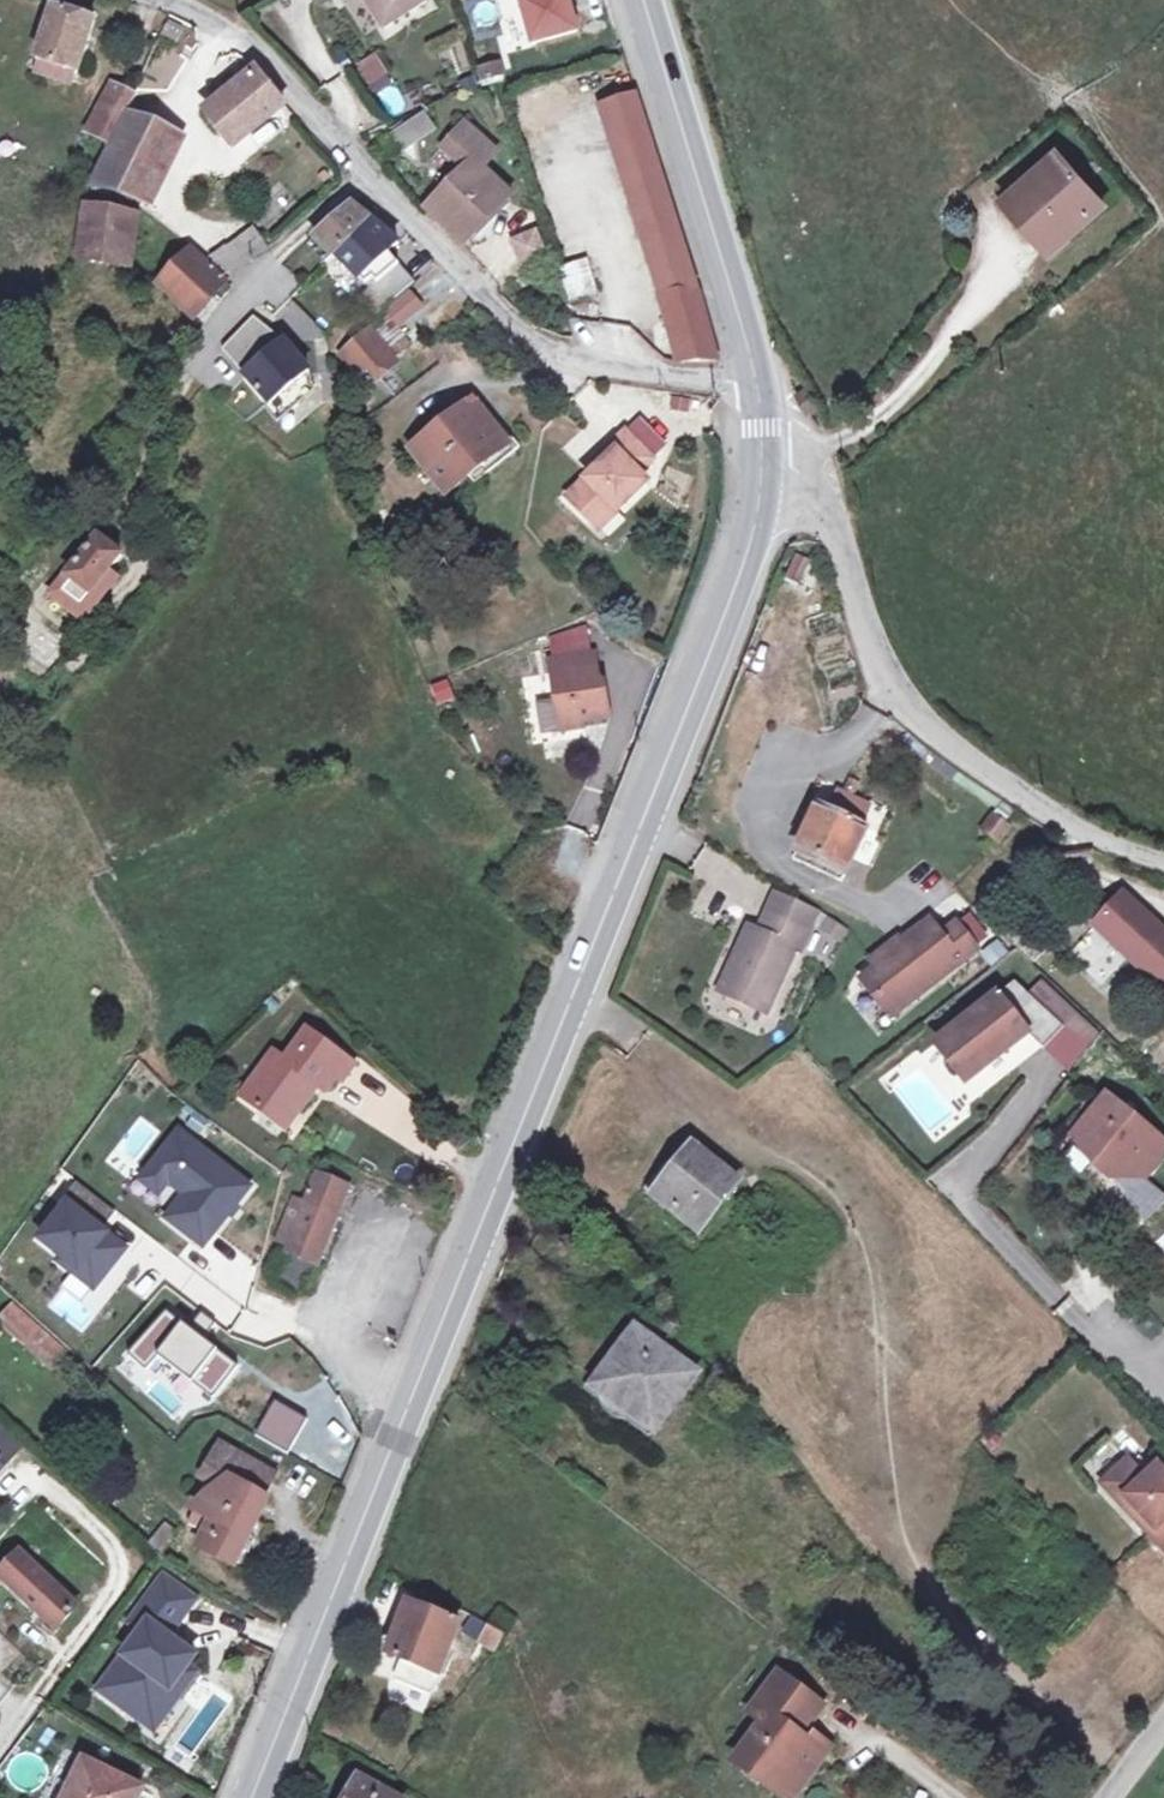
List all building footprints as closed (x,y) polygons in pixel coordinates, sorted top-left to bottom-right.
[(391,28),(431,0),(371,0),(391,28)] [(524,48),(575,35),(565,0),(511,0),(524,48)] [(83,71),(100,19),(58,7),(56,18),(47,15),(44,25),(52,28),(42,60),(46,61),(77,70),(83,71)] [(374,52),(352,64),(367,92),(389,80),(374,52)] [(72,87),(77,70),(46,61),(41,78),(72,87)] [(509,73),(505,62),(487,68),(491,78),(509,73)] [(261,129),(290,107),(260,72),(232,94),(261,129)] [(88,134),(115,145),(128,117),(139,92),(114,80),(88,134)] [(384,116),(404,112),(397,84),(378,89),(384,116)] [(244,144),(261,129),(232,94),(206,116),(235,151),(244,144)] [(421,111),(385,133),(398,153),(433,131),(421,111)] [(179,141),(128,117),(115,145),(95,186),(147,200),(179,141)] [(470,244),(516,193),(489,169),(503,155),(472,126),(451,148),(464,161),(445,181),(453,189),(433,211),(464,240),(470,244)] [(270,141),(261,129),(244,144),(253,155),(270,141)] [(1105,206),(1061,157),(1011,200),(1056,249),(1105,206)] [(667,167),(632,179),(676,324),(713,313),(667,167)] [(144,217),(91,205),(79,258),(133,268),(144,217)] [(344,253),(375,222),(355,208),(324,233),(344,253)] [(404,244),(375,222),(344,253),(367,276),(404,244)] [(506,238),(517,264),(544,253),(534,227),(506,238)] [(246,267),(263,257),(253,237),(235,247),(246,267)] [(199,313),(229,277),(193,247),(163,283),(199,313)] [(557,266),(567,301),(596,293),(586,258),(557,266)] [(305,344),(320,333),(293,298),(278,309),(305,344)] [(395,312),(377,327),(403,355),(420,338),(395,312)] [(231,342),(228,346),(276,405),(317,367),(293,338),(289,341),(266,313),(231,342)] [(720,335),(713,313),(676,324),(688,363),(709,361),(726,359),(720,335)] [(403,355),(377,327),(348,355),(377,385),(407,359),(403,355)] [(817,413),(807,395),(799,399),(809,417),(817,413)] [(482,482),(531,445),(518,428),(510,434),(483,399),(420,447),(453,490),(475,472),(482,482)] [(612,469),(578,499),(598,523),(616,507),(626,517),(659,488),(650,477),(664,464),(638,436),(622,450),(627,456),(612,469)] [(627,456),(622,450),(606,464),(612,469),(627,456)] [(626,517),(616,507),(598,523),(608,533),(626,517)] [(105,564),(118,547),(102,536),(71,577),(87,588),(105,564)] [(808,585),(812,557),(789,554),(786,582),(808,585)] [(105,564),(87,588),(96,595),(114,571),(105,564)] [(586,730),(586,724),(613,719),(608,688),(603,689),(598,658),(555,666),(565,733),(586,730)] [(430,684),(435,704),(455,700),(450,679),(430,684)] [(877,839),(832,810),(806,849),(852,878),(877,839)] [(1009,842),(1019,828),(1000,815),(989,830),(1009,842)] [(800,860),(847,888),(852,878),(806,849),(800,860)] [(780,894),(771,912),(814,930),(821,913),(780,894)] [(1131,896),(1104,925),(1163,979),(1163,927),(1131,896)] [(814,930),(771,912),(762,932),(753,927),(723,994),(771,1015),(801,950),(804,951),(814,930)] [(841,941),(847,926),(822,917),(817,931),(841,941)] [(871,981),(900,1018),(984,952),(964,927),(949,939),(937,924),(904,950),(901,946),(880,962),(886,969),(871,981)] [(1052,987),(1040,1000),(1076,1035),(1055,1056),(1077,1077),(1107,1039),(1052,987)] [(1027,988),(951,1047),(982,1086),(1040,1041),(1055,1056),(1076,1035),(1040,1000),(1027,988)] [(277,1052),(243,1094),(278,1121),(292,1104),(301,1111),(317,1092),(312,1088),(317,1082),(322,1086),(329,1092),(339,1079),(344,1082),(356,1066),(309,1031),(287,1059),(277,1052)] [(317,1082),(312,1088),(317,1092),(322,1086),(317,1082)] [(143,1104),(93,1182),(151,1223),(203,1142),(144,1102),(143,1104)] [(1119,1102),(1098,1127),(1103,1131),(1088,1149),(1105,1164),(1106,1174),(1121,1186),(1135,1169),(1156,1186),(1163,1176),(1163,1139),(1119,1102)] [(292,1104),(278,1121),(288,1128),(301,1111),(292,1104)] [(1103,1131),(1098,1127),(1096,1125),(1080,1144),(1088,1149),(1103,1131)] [(687,1159),(658,1193),(702,1231),(744,1181),(700,1144),(687,1159)] [(649,1186),(658,1193),(687,1159),(678,1152),(649,1186)] [(298,1197),(281,1237),(323,1255),(353,1187),(321,1173),(309,1201),(298,1197)] [(44,1328),(31,1342),(60,1367),(72,1354),(44,1328)] [(640,1329),(598,1388),(659,1430),(700,1372),(640,1329)] [(249,1535),(267,1501),(265,1498),(278,1476),(224,1447),(204,1478),(221,1489),(199,1509),(196,1511),(201,1514),(213,1519),(209,1528),(200,1546),(234,1563),(243,1547),(251,1551),(258,1540),(249,1535)] [(1105,1486),(1123,1504),(1129,1499),(1144,1516),(1139,1521),(1163,1548),(1163,1470),(1161,1467),(1148,1479),(1131,1461),(1105,1486)] [(213,1519),(201,1514),(197,1523),(209,1528),(213,1519)] [(16,1552),(0,1571),(0,1577),(55,1627),(74,1606),(16,1552)] [(194,1595),(165,1573),(133,1617),(143,1624),(97,1687),(154,1728),(201,1664),(190,1656),(195,1650),(168,1630),(194,1595)] [(409,1603),(386,1655),(404,1663),(437,1677),(444,1680),(456,1653),(449,1650),(460,1625),(409,1603)] [(464,1634),(494,1651),(503,1638),(472,1621),(464,1634)] [(433,1686),(437,1677),(404,1663),(400,1671),(433,1686)] [(821,1711),(778,1679),(749,1718),(762,1729),(733,1767),(746,1776),(750,1772),(761,1781),(758,1785),(771,1794),(784,1776),(802,1789),(829,1752),(812,1740),(807,1747),(799,1741),(821,1711)] [(87,1763),(71,1797),(138,1797),(142,1789),(87,1763)] [(337,1797),(347,1797),(357,1780),(349,1775),(337,1797)] [(784,1776),(771,1794),(775,1797),(795,1797),(802,1789),(784,1776)] [(357,1780),(347,1797),(394,1797),(357,1780)]
